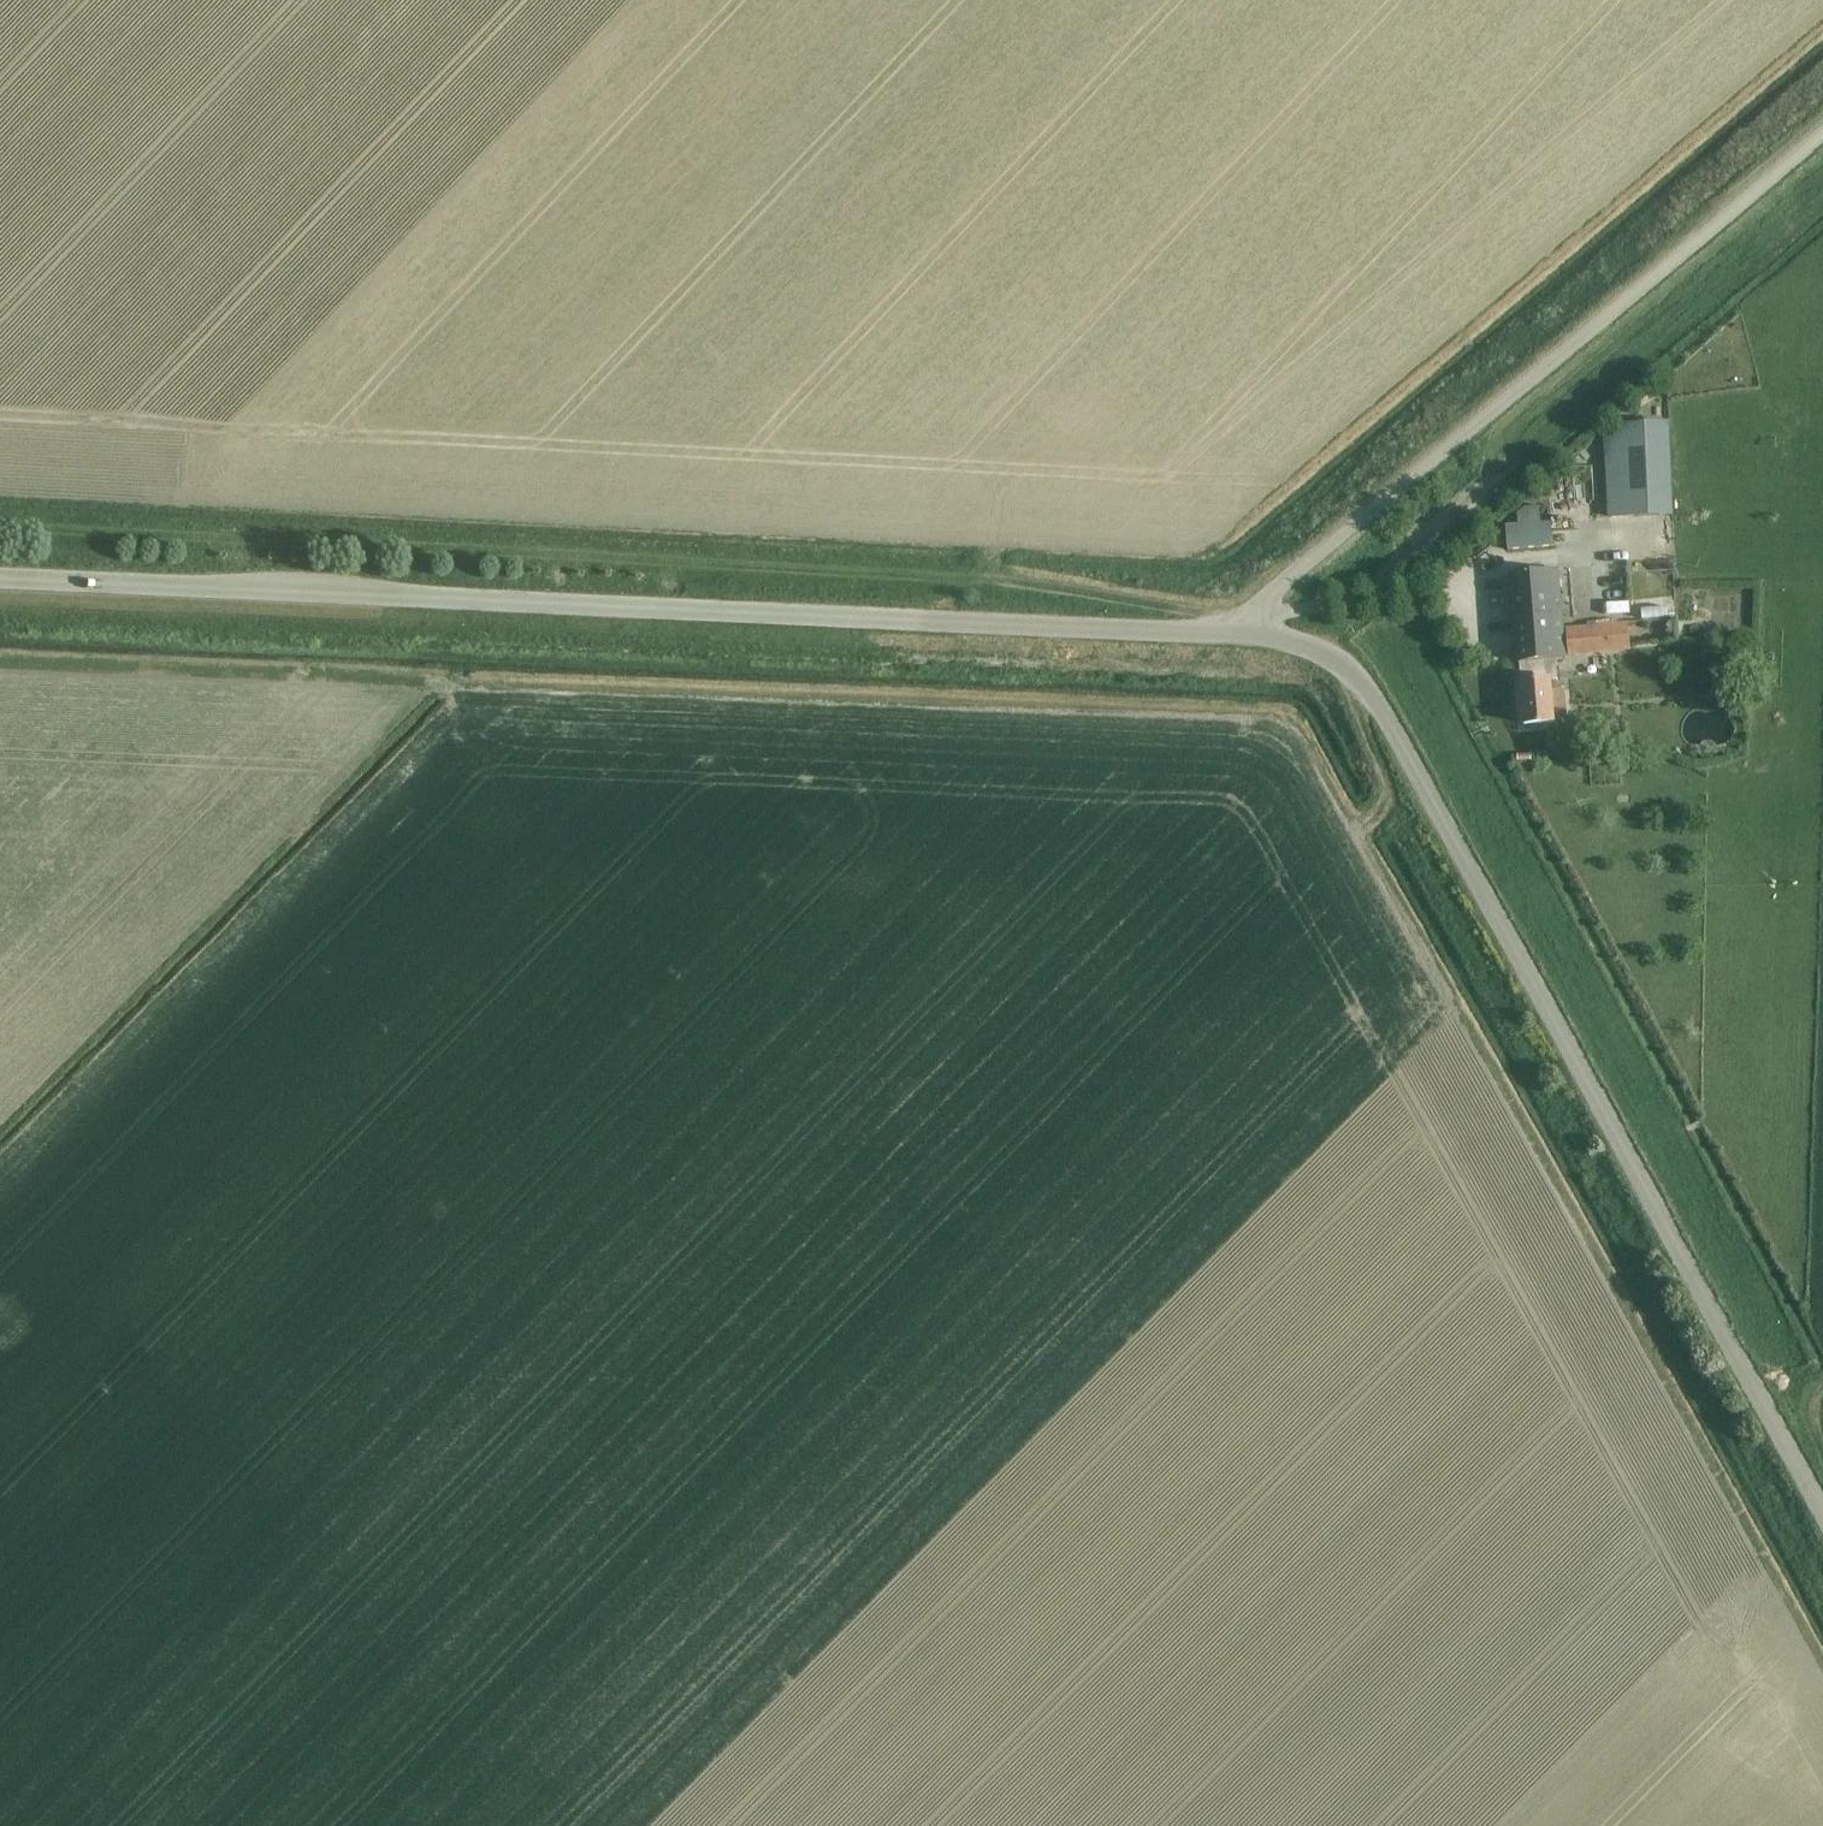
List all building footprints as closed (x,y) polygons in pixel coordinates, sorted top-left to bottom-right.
[(1610,516),(1672,514),(1668,423),(1606,426),(1610,516)] [(1508,550),(1553,545),(1550,521),(1505,525),(1508,550)] [(1565,689),(1551,690),(1550,679),(1557,679),(1555,659),(1565,658),(1557,569),(1511,572),(1519,662),(1521,681),(1520,681),(1524,724),(1554,721),(1554,718),(1567,717),(1565,689)] [(1566,628),(1567,641),(1569,655),(1630,649),(1628,622),(1566,628)]
